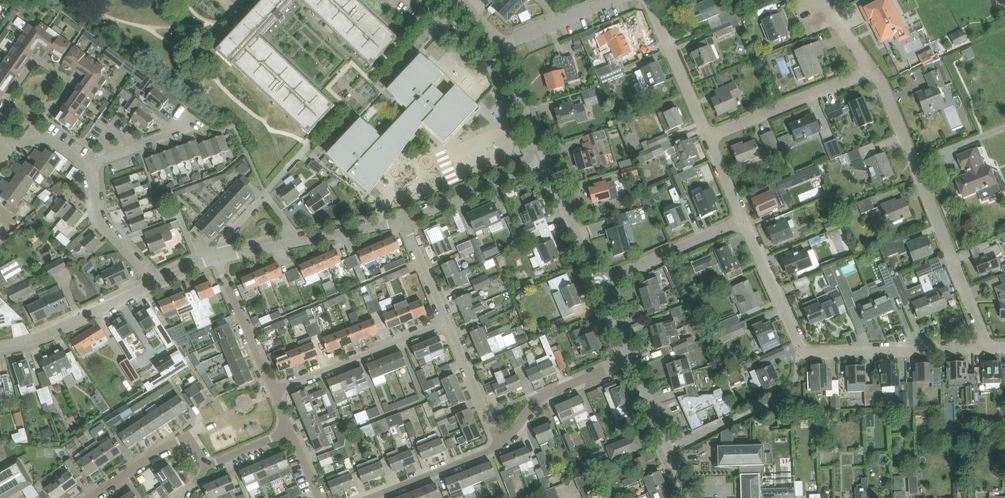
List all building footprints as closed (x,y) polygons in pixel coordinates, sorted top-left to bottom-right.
[(265,0),(262,3),(253,13),(251,16),(246,21),(233,34),(232,36),(230,38),(220,49),(233,61),(233,62),(244,72),(246,69),(250,73),(248,76),(258,86),(261,83),(265,87),(263,90),(273,100),(275,97),(280,101),(278,104),(288,114),(290,111),(295,115),(292,118),(303,128),(305,125),(310,130),(315,126),(315,127),(323,118),(323,117),(331,108),(326,103),(328,101),(317,91),(315,93),(311,89),(313,87),(302,77),(300,79),(296,75),(298,73),(287,63),(285,66),(281,62),(283,59),(272,49),(270,52),(266,48),(268,45),(267,45),(258,36),(292,0),(266,0),(265,0)] [(306,3),(367,60),(368,58),(374,63),(378,58),(379,59),(387,50),(386,49),(394,41),(389,36),(391,34),(355,0),(303,0),(306,3)] [(487,7),(490,4),(507,21),(514,14),(516,15),(518,14),(519,15),(528,11),(527,10),(524,4),(528,0),(493,0),(487,7)] [(708,20),(720,15),(724,24),(737,19),(741,17),(736,7),(728,11),(727,9),(726,8),(724,6),(723,5),(721,5),(719,5),(717,5),(716,5),(713,0),(704,0),(705,1),(691,7),(698,24),(708,20)] [(910,37),(892,0),(872,0),(859,7),(868,25),(870,24),(880,44),(894,37),(897,43),(910,37)] [(47,5),(58,13),(61,10),(50,1),(47,5)] [(767,7),(757,11),(760,17),(760,18),(762,24),(760,25),(767,41),(770,40),(771,42),(779,39),(788,35),(785,28),(782,22),(787,20),(782,9),(778,10),(773,13),(770,14),(769,13),(767,7)] [(636,31),(633,32),(639,46),(656,40),(645,14),(632,19),(636,31)] [(714,37),(717,36),(718,40),(735,33),(733,29),(740,26),(737,19),(724,24),(710,29),(714,37)] [(30,25),(25,32),(31,36),(32,43),(36,46),(42,45),(45,41),(44,34),(49,28),(42,23),(39,27),(33,28),(30,25)] [(45,41),(42,45),(50,50),(53,46),(54,46),(61,36),(49,28),(44,34),(45,41)] [(596,37),(594,29),(580,34),(583,42),(596,37)] [(600,37),(603,45),(608,43),(612,53),(605,56),(608,62),(631,52),(624,36),(622,37),(619,29),(600,37)] [(961,31),(951,36),(955,45),(966,40),(961,31)] [(25,32),(16,44),(30,54),(36,46),(32,43),(31,36),(25,32)] [(88,39),(94,43),(96,39),(91,35),(88,39)] [(53,46),(50,50),(54,53),(53,55),(52,56),(52,57),(52,58),(52,59),(53,59),(53,60),(54,61),(55,62),(56,62),(57,62),(58,62),(59,61),(60,61),(60,60),(72,44),(61,36),(54,46),(53,46)] [(574,39),(576,46),(582,44),(580,37),(574,39)] [(698,68),(707,64),(716,60),(710,46),(715,44),(712,37),(700,43),(703,49),(692,54),(698,68)] [(109,46),(98,38),(97,40),(96,39),(94,43),(101,49),(106,52),(109,46)] [(802,67),(794,70),(799,81),(806,78),(807,79),(822,73),(815,57),(823,54),(819,43),(809,46),(796,52),(802,67)] [(16,44),(9,54),(23,64),(30,54),(16,44)] [(75,46),(64,62),(63,63),(63,64),(63,65),(63,66),(63,67),(63,68),(64,68),(65,69),(66,69),(67,69),(68,69),(69,69),(70,69),(70,68),(72,66),(77,69),(80,65),(79,64),(86,54),(75,46)] [(110,47),(104,55),(120,68),(127,60),(110,47)] [(922,65),(923,64),(924,66),(939,59),(937,54),(935,55),(931,48),(917,55),(922,65)] [(9,54),(2,64),(16,75),(23,64),(9,54)] [(80,65),(77,69),(84,74),(87,70),(93,69),(98,63),(86,54),(79,64),(80,65)] [(444,141),(475,108),(453,87),(444,98),(431,86),(441,76),(419,55),(388,88),(410,108),(380,140),(359,120),(328,152),(367,189),(398,156),(394,152),(423,121),(444,141)] [(550,91),(560,88),(564,87),(562,80),(567,79),(566,78),(569,77),(569,78),(576,76),(573,65),(570,56),(564,58),(561,56),(555,58),(553,61),(555,66),(558,68),(562,67),(563,71),(546,75),(550,91)] [(87,70),(84,74),(85,80),(89,83),(96,82),(102,86),(107,80),(103,77),(102,71),(105,67),(98,63),(93,69),(87,70)] [(635,72),(638,80),(643,91),(656,85),(665,81),(658,63),(648,67),(635,72)] [(924,66),(926,72),(935,68),(932,63),(924,66)] [(0,67),(0,79),(9,85),(16,75),(2,64),(0,67)] [(609,65),(595,71),(598,78),(613,72),(609,65)] [(613,72),(598,78),(601,86),(610,82),(610,81),(626,75),(623,68),(613,72)] [(924,111),(933,107),(944,103),(938,89),(944,86),(938,70),(926,75),(930,86),(923,89),(924,92),(917,95),(924,111)] [(146,99),(153,104),(161,110),(162,108),(165,108),(169,103),(168,100),(169,99),(156,90),(160,85),(148,76),(139,88),(146,93),(149,95),(146,99)] [(2,94),(9,85),(0,79),(0,93),(2,94)] [(85,80),(79,89),(93,99),(102,86),(96,82),(89,83),(85,80)] [(721,89),(724,95),(712,100),(719,115),(736,108),(731,97),(739,94),(734,83),(721,89)] [(605,100),(601,88),(583,93),(585,100),(596,96),(598,102),(605,100)] [(79,89),(72,99),(86,109),(93,99),(79,89)] [(135,115),(132,119),(146,130),(148,127),(150,128),(154,122),(153,120),(154,119),(142,110),(145,105),(137,99),(134,96),(125,108),(131,113),(131,112),(135,115)] [(849,104),(850,105),(840,109),(842,114),(852,110),(859,127),(873,122),(864,98),(849,104)] [(72,99),(65,108),(69,111),(69,112),(79,119),(86,109),(72,99)] [(559,123),(569,121),(577,118),(578,122),(587,120),(584,108),(580,109),(579,105),(575,107),(574,103),(570,104),(561,106),(561,108),(560,108),(560,109),(556,111),(559,123)] [(839,104),(826,109),(830,119),(842,115),(842,114),(840,109),(839,104)] [(54,118),(55,118),(71,130),(79,119),(69,112),(69,111),(65,108),(62,113),(60,111),(59,111),(58,111),(57,111),(56,111),(55,111),(54,112),(54,113),(53,114),(53,115),(53,116),(53,117),(54,117),(54,118)] [(657,113),(662,124),(666,132),(684,124),(677,108),(665,114),(663,111),(657,113)] [(791,126),(795,135),(796,138),(804,135),(805,137),(820,131),(813,114),(806,117),(807,119),(800,122),(800,121),(798,122),(798,123),(791,126)] [(595,134),(597,141),(606,138),(604,131),(595,134)] [(761,136),(765,145),(768,151),(778,147),(772,132),(761,136)] [(604,154),(599,156),(595,142),(596,141),(594,133),(583,137),(585,144),(584,144),(586,152),(575,155),(580,170),(596,166),(597,168),(607,165),(604,154)] [(777,137),(782,151),(794,147),(789,133),(777,137)] [(648,142),(651,148),(661,144),(670,140),(667,134),(648,142)] [(223,135),(211,139),(220,164),(223,163),(224,160),(223,157),(221,156),(220,154),(229,150),(223,135)] [(211,139),(198,144),(204,159),(212,156),(213,159),(212,161),(213,164),(215,165),(220,164),(211,139)] [(823,143),(830,160),(842,155),(836,139),(823,143)] [(204,159),(198,144),(197,140),(184,145),(190,160),(198,157),(199,159),(198,161),(199,165),(201,166),(206,164),(204,159)] [(676,164),(679,171),(694,165),(692,158),(697,156),(690,140),(676,146),(667,150),(670,157),(679,153),(683,161),(676,164)] [(738,163),(747,159),(760,154),(758,150),(755,141),(743,146),(742,143),(732,147),(738,163)] [(661,144),(651,148),(643,152),(646,160),(664,152),(661,144)] [(184,145),(171,149),(177,165),(186,161),(186,164),(186,166),(186,169),(189,170),(193,169),(190,160),(184,145)] [(986,166),(984,167),(977,148),(957,156),(962,169),(965,168),(968,174),(956,179),(960,188),(959,190),(959,191),(959,193),(960,194),(962,195),(963,197),(966,196),(971,195),(972,194),(976,192),(978,191),(982,201),(989,198),(990,201),(998,198),(997,195),(1000,194),(994,178),(994,177),(990,168),(986,166)] [(44,154),(36,149),(33,153),(55,169),(62,160),(53,154),(47,149),(44,154)] [(171,149),(159,154),(164,169),(165,169),(173,166),(174,168),(173,171),(174,174),(176,175),(180,173),(177,165),(171,149)] [(859,149),(847,153),(853,167),(854,170),(867,173),(870,171),(875,183),(883,179),(893,175),(887,162),(888,162),(885,153),(876,158),(871,159),(870,157),(863,160),(859,149)] [(56,150),(53,154),(62,160),(66,163),(68,159),(56,150)] [(55,169),(33,153),(30,157),(38,162),(35,167),(34,167),(42,172),(41,173),(49,178),(55,169)] [(159,154),(146,159),(151,174),(161,171),(161,173),(161,175),(161,178),(164,179),(168,178),(165,169),(164,169),(159,154)] [(323,168),(312,160),(307,166),(319,174),(323,168)] [(16,161),(13,165),(35,181),(41,173),(42,172),(34,167),(35,167),(27,162),(24,166),(16,161)] [(238,167),(236,170),(243,176),(245,174),(250,168),(243,162),(238,167)] [(35,181),(13,165),(10,169),(17,175),(14,179),(29,190),(35,181)] [(761,200),(754,203),(760,216),(769,212),(773,210),(772,209),(777,206),(784,203),(781,195),(786,193),(785,190),(822,175),(821,173),(818,165),(775,183),(778,189),(771,192),(769,193),(760,197),(761,200)] [(621,171),(623,178),(639,174),(636,166),(621,171)] [(67,177),(72,180),(79,170),(74,167),(67,177)] [(140,177),(139,173),(114,182),(115,183),(114,185),(115,188),(117,188),(119,194),(134,188),(131,180),(134,179),(136,180),(139,179),(140,177)] [(687,196),(678,174),(671,177),(681,199),(687,196)] [(185,185),(191,183),(189,177),(183,179),(185,185)] [(300,177),(279,193),(287,204),(301,194),(296,187),(303,182),(300,177)] [(3,179),(0,183),(22,199),(29,190),(14,179),(11,184),(3,179)] [(239,180),(230,189),(244,203),(247,199),(248,200),(254,194),(247,187),(239,180)] [(326,181),(309,193),(312,198),(306,203),(314,214),(327,205),(323,198),(330,193),(327,189),(330,187),(326,181)] [(593,202),(610,198),(610,200),(619,198),(614,182),(606,184),(606,182),(595,185),(595,187),(594,187),(594,188),(590,189),(593,202)] [(0,183),(0,184),(0,189),(5,192),(1,197),(15,207),(12,212),(16,215),(20,210),(16,208),(22,199),(0,183)] [(53,191),(59,195),(64,189),(57,184),(53,191)] [(143,185),(134,188),(119,194),(119,196),(119,198),(120,200),(121,201),(124,207),(139,201),(136,193),(138,192),(141,193),(143,192),(145,189),(143,185)] [(372,185),(370,188),(368,190),(377,198),(378,196),(381,193),(372,185)] [(701,186),(691,191),(699,209),(698,209),(699,211),(700,211),(703,216),(717,210),(713,203),(717,202),(712,189),(704,193),(701,186)] [(38,196),(43,200),(52,193),(46,189),(38,196)] [(230,189),(222,199),(237,213),(242,207),(241,206),(244,203),(230,189)] [(528,226),(518,231),(521,237),(526,235),(526,234),(536,230),(533,223),(545,218),(538,201),(533,203),(530,194),(522,197),(526,206),(528,211),(522,214),(527,225),(528,225),(528,226)] [(57,197),(55,200),(55,203),(56,204),(46,217),(49,219),(52,219),(54,217),(53,214),(55,212),(62,219),(56,226),(73,206),(62,197),(60,200),(57,197)] [(870,197),(857,203),(861,214),(875,209),(870,197)] [(148,198),(139,201),(124,207),(124,208),(123,210),(124,213),(126,214),(128,220),(144,214),(140,205),(143,204),(145,205),(148,204),(149,202),(149,201),(148,198)] [(222,199),(213,208),(227,221),(230,218),(231,218),(237,213),(222,199)] [(904,199),(895,203),(891,204),(890,202),(882,205),(888,221),(901,216),(903,219),(904,219),(911,216),(904,199)] [(674,204),(664,209),(669,221),(673,230),(685,224),(684,223),(689,220),(685,211),(683,207),(682,207),(680,202),(674,204)] [(494,204),(481,209),(491,233),(504,227),(494,204)] [(73,206),(56,226),(59,228),(62,228),(64,226),(64,223),(65,221),(73,228),(83,215),(73,206)] [(213,208),(204,217),(219,231),(225,225),(224,224),(227,221),(213,208)] [(468,215),(472,224),(475,232),(482,229),(485,236),(491,233),(481,209),(468,215)] [(144,214),(128,220),(129,221),(128,223),(129,226),(131,226),(133,232),(148,227),(145,218),(147,217),(150,218),(153,217),(154,214),(152,210),(144,214)] [(611,229),(607,230),(611,243),(614,242),(615,248),(613,248),(615,256),(630,251),(623,227),(637,223),(633,210),(608,218),(611,229)] [(778,225),(768,229),(774,244),(793,237),(790,229),(795,227),(792,220),(786,222),(783,215),(775,218),(778,225)] [(195,226),(202,233),(210,240),(213,236),(214,237),(219,231),(204,217),(195,226)] [(455,220),(459,230),(460,233),(466,230),(461,218),(455,220)] [(843,226),(840,219),(825,225),(828,232),(843,226)] [(178,220),(153,229),(156,235),(146,239),(151,252),(166,246),(165,242),(172,240),(172,237),(172,234),(171,230),(181,227),(178,220)] [(516,225),(510,227),(515,240),(516,239),(521,237),(518,231),(516,225)] [(433,244),(448,238),(451,237),(448,230),(441,233),(439,227),(428,232),(433,244)] [(526,234),(526,235),(528,240),(542,235),(539,229),(536,230),(526,234)] [(82,234),(70,245),(66,248),(71,252),(74,249),(76,252),(79,252),(81,250),(81,248),(83,246),(90,253),(102,242),(92,232),(86,238),(82,234)] [(808,240),(811,246),(828,239),(825,233),(808,240)] [(395,236),(383,242),(388,254),(400,249),(395,236)] [(894,241),(879,247),(884,259),(899,252),(900,255),(910,251),(914,260),(932,253),(930,246),(929,247),(925,237),(911,243),(908,236),(894,241)] [(448,238),(433,244),(438,256),(453,250),(448,238)] [(470,240),(471,242),(473,247),(481,264),(486,262),(476,238),(470,240)] [(459,253),(473,247),(471,242),(470,240),(456,246),(457,248),(459,253)] [(533,249),(536,257),(530,259),(534,268),(540,265),(541,267),(547,264),(546,263),(559,258),(552,241),(539,247),(533,249)] [(383,242),(371,247),(376,259),(388,254),(383,242)] [(980,275),(989,271),(999,267),(995,257),(1002,253),(998,244),(981,251),(984,256),(974,260),(980,275)] [(177,249),(182,256),(187,252),(182,245),(177,249)] [(358,252),(359,254),(364,265),(376,259),(371,247),(358,252)] [(473,247),(459,253),(461,258),(475,251),(473,247)] [(725,274),(731,271),(732,271),(740,268),(736,259),(734,260),(728,247),(692,263),(696,273),(720,262),(725,274)] [(336,250),(324,255),(329,268),(342,262),(336,250)] [(794,255),(790,256),(790,257),(783,260),(789,275),(796,272),(806,268),(807,272),(820,267),(813,250),(807,252),(806,251),(798,254),(798,253),(794,255)] [(100,284),(102,284),(106,282),(109,287),(120,282),(120,283),(129,279),(122,263),(127,260),(119,252),(107,255),(108,259),(112,258),(115,267),(102,273),(98,275),(96,277),(96,280),(97,283),(100,284)] [(324,255),(312,260),(317,273),(329,268),(324,255)] [(361,283),(367,280),(356,255),(350,257),(354,267),(361,283)] [(354,267),(350,257),(345,260),(349,270),(354,267)] [(63,258),(49,265),(45,267),(50,277),(68,268),(63,258)] [(404,258),(391,263),(393,269),(406,263),(404,258)] [(300,265),(300,266),(305,278),(317,273),(312,260),(300,265)] [(442,266),(447,278),(458,273),(453,261),(442,266)] [(857,262),(844,265),(846,274),(859,271),(857,262)] [(886,285),(869,292),(878,315),(892,310),(889,301),(889,299),(899,295),(891,277),(885,262),(878,265),(886,285)] [(278,263),(266,268),(271,280),(283,275),(278,263)] [(384,266),(384,267),(380,269),(382,274),(386,272),(393,269),(391,263),(384,266)] [(929,263),(919,267),(915,268),(919,279),(933,273),(929,263)] [(408,267),(396,272),(398,278),(411,273),(408,267)] [(830,267),(823,269),(829,283),(836,280),(830,267)] [(266,268),(254,273),(259,286),(271,280),(266,268)] [(297,268),(291,270),(295,281),(301,278),(297,268)] [(468,269),(458,273),(447,278),(452,290),(470,283),(466,275),(470,273),(468,269)] [(286,273),(286,274),(294,291),(299,289),(295,281),(291,270),(286,273)] [(396,272),(387,276),(390,282),(398,278),(396,272)] [(259,286),(254,273),(242,279),(247,291),(259,286)] [(567,274),(549,281),(552,289),(558,289),(559,292),(556,293),(561,305),(558,306),(563,318),(564,317),(574,313),(572,307),(581,303),(573,285),(571,286),(567,274)] [(919,318),(933,313),(924,291),(910,297),(901,274),(891,277),(899,295),(900,299),(902,303),(902,304),(912,300),(919,318)] [(472,281),(474,286),(487,281),(485,276),(472,281)] [(808,276),(803,278),(794,282),(797,289),(811,284),(808,276)] [(642,298),(657,293),(657,294),(663,292),(658,277),(643,283),(644,288),(640,290),(642,298)] [(677,286),(673,277),(669,279),(673,288),(677,286)] [(844,278),(836,281),(838,286),(845,301),(851,299),(856,309),(856,308),(859,307),(865,321),(878,315),(869,292),(867,286),(861,288),(863,294),(852,299),(844,278)] [(7,291),(12,302),(34,291),(30,285),(33,284),(31,281),(29,282),(28,280),(7,291)] [(487,281),(474,286),(476,291),(489,286),(487,281)] [(203,319),(210,316),(206,306),(210,304),(207,298),(215,295),(210,282),(196,288),(197,289),(191,291),(195,301),(197,304),(201,314),(203,319)] [(748,282),(739,286),(733,288),(744,313),(754,308),(763,304),(760,297),(756,299),(748,282)] [(366,285),(370,295),(376,312),(382,310),(371,283),(366,285)] [(931,284),(923,288),(924,291),(933,313),(947,307),(944,301),(951,298),(947,287),(940,290),(939,287),(933,289),(931,284)] [(28,306),(31,314),(35,323),(70,307),(60,285),(38,294),(41,300),(28,306)] [(1001,314),(1004,314),(1004,285),(996,288),(1000,299),(1002,299),(1002,303),(1000,303),(1001,314)] [(338,292),(336,287),(325,291),(327,297),(338,292)] [(657,293),(642,298),(646,310),(647,309),(649,315),(663,311),(662,305),(668,304),(665,291),(664,291),(663,292),(657,294),(657,293)] [(830,293),(816,299),(825,319),(839,313),(836,307),(844,304),(839,291),(831,294),(830,293)] [(185,292),(172,297),(177,309),(180,316),(191,311),(195,322),(203,319),(201,314),(197,304),(195,301),(190,304),(185,292)] [(456,299),(462,311),(483,302),(481,295),(473,299),(471,293),(456,299)] [(343,295),(336,298),(338,303),(346,300),(343,295)] [(370,295),(365,297),(371,314),(376,312),(370,295)] [(23,319),(0,297),(0,327),(12,325),(11,319),(20,317),(20,319),(23,319)] [(172,297),(159,303),(163,314),(177,309),(172,297)] [(323,303),(326,308),(338,303),(336,298),(323,303)] [(406,298),(393,303),(402,324),(414,319),(409,305),(406,298)] [(825,319),(816,299),(803,304),(811,325),(825,319)] [(421,300),(409,305),(414,319),(427,314),(421,300)] [(483,302),(462,311),(467,324),(478,319),(475,313),(483,310),(481,303),(483,302)] [(386,306),(388,313),(384,315),(389,329),(402,324),(393,303),(386,306)] [(142,309),(135,314),(146,331),(154,326),(167,347),(174,343),(173,341),(168,333),(166,330),(151,306),(143,311),(142,309)] [(684,315),(681,307),(671,310),(673,318),(684,315)] [(257,314),(250,316),(253,322),(259,319),(262,325),(272,320),(270,315),(268,309),(257,314)] [(288,318),(291,325),(304,321),(309,333),(314,331),(310,321),(306,310),(288,318)] [(498,316),(495,310),(479,317),(482,323),(498,316)] [(280,311),(270,315),(272,320),(282,316),(280,311)] [(353,327),(348,329),(354,343),(366,338),(361,324),(360,325),(355,312),(348,314),(353,327)] [(737,315),(717,324),(721,331),(740,323),(737,315)] [(117,323),(109,328),(128,358),(130,361),(137,357),(126,339),(134,334),(123,317),(116,321),(117,323)] [(554,322),(557,329),(566,324),(563,317),(554,322)] [(316,319),(310,321),(314,331),(316,335),(321,333),(316,319)] [(374,319),(361,324),(366,338),(379,333),(374,319)] [(284,320),(276,323),(278,329),(286,325),(284,320)] [(650,327),(653,337),(677,330),(674,320),(650,327)] [(217,322),(190,334),(193,340),(209,333),(210,332),(215,343),(220,341),(234,335),(229,324),(220,328),(217,322)] [(187,335),(182,323),(166,330),(168,333),(173,341),(179,338),(187,335)] [(276,323),(264,328),(266,334),(278,329),(276,323)] [(762,323),(754,327),(762,347),(764,352),(780,345),(777,338),(778,338),(775,329),(773,329),(771,324),(763,327),(762,323)] [(741,324),(724,331),(728,340),(745,332),(741,324)] [(72,341),(77,350),(82,357),(94,349),(91,345),(97,341),(105,336),(98,325),(72,341)] [(471,333),(476,345),(495,337),(510,330),(508,325),(497,329),(497,330),(488,333),(485,327),(471,333)] [(348,329),(336,334),(341,348),(354,343),(348,329)] [(583,354),(600,348),(593,333),(583,337),(580,330),(570,334),(576,349),(578,348),(579,349),(581,348),(583,354)] [(677,330),(653,337),(657,349),(670,345),(672,345),(674,352),(678,350),(686,346),(694,342),(692,336),(680,341),(679,336),(677,330)] [(323,339),(325,343),(328,353),(341,348),(336,334),(323,339)] [(526,334),(516,338),(518,344),(528,340),(526,334)] [(234,335),(220,341),(225,352),(239,347),(234,335)] [(298,342),(300,348),(306,362),(318,357),(311,337),(298,342)] [(439,337),(426,342),(431,354),(432,359),(439,356),(441,360),(447,357),(439,337)] [(495,337),(476,345),(481,357),(492,352),(501,349),(495,337)] [(549,355),(553,353),(553,352),(548,341),(543,343),(549,355)] [(426,342),(413,347),(418,359),(421,367),(427,365),(424,357),(431,354),(426,342)] [(519,346),(512,349),(519,367),(524,365),(520,354),(522,353),(520,346),(519,346)] [(686,346),(678,350),(681,355),(689,352),(686,346)] [(187,347),(180,351),(185,358),(189,355),(190,355),(187,347)] [(239,347),(225,352),(230,364),(244,358),(239,347)] [(280,371),(293,366),(288,353),(285,347),(273,352),(273,353),(268,355),(270,360),(275,358),(280,371)] [(63,348),(52,354),(60,372),(70,368),(76,380),(84,377),(77,362),(71,365),(63,348)] [(300,348),(288,353),(293,366),(306,362),(300,348)] [(783,348),(759,359),(762,364),(785,354),(783,348)] [(507,359),(510,358),(515,369),(519,367),(512,349),(504,353),(507,359)] [(163,376),(151,384),(154,388),(181,371),(189,365),(185,358),(180,351),(179,350),(156,365),(163,376)] [(553,352),(553,353),(561,370),(567,367),(560,350),(553,352)] [(402,352),(390,356),(396,370),(407,365),(402,352)] [(526,369),(527,371),(532,383),(544,377),(537,361),(536,361),(533,352),(527,354),(526,357),(531,367),(526,369)] [(190,355),(189,355),(191,360),(192,361),(195,365),(200,363),(194,353),(190,355)] [(40,360),(49,378),(48,378),(52,385),(64,379),(60,372),(52,354),(40,360)] [(390,356),(379,361),(384,375),(396,370),(390,356)] [(495,356),(492,358),(483,362),(486,369),(498,363),(495,356)] [(130,361),(128,358),(120,364),(132,383),(135,381),(140,378),(130,361)] [(244,358),(230,364),(235,375),(249,369),(244,358)] [(543,358),(537,361),(544,377),(556,372),(551,361),(550,359),(544,361),(543,358)] [(667,364),(671,378),(685,374),(691,372),(688,358),(667,364)] [(14,365),(17,374),(19,379),(17,380),(21,393),(27,391),(26,386),(35,383),(27,361),(14,365)] [(379,361),(367,365),(373,379),(384,375),(379,361)] [(982,363),(983,384),(1001,383),(1000,362),(982,363)] [(200,363),(195,365),(202,376),(207,374),(200,363)] [(948,364),(948,374),(949,380),(957,379),(957,384),(967,384),(966,363),(948,364)] [(449,364),(440,367),(436,369),(439,376),(452,371),(449,364)] [(917,373),(914,373),(915,381),(924,381),(924,382),(933,382),(941,382),(940,368),(932,368),(932,364),(917,365),(917,373)] [(194,374),(189,365),(181,371),(186,379),(194,374)] [(750,372),(754,381),(757,388),(764,385),(766,390),(776,385),(774,381),(778,379),(773,366),(764,369),(763,367),(750,372)] [(826,371),(826,366),(813,366),(813,372),(812,372),(812,373),(807,373),(808,391),(812,390),(831,390),(831,381),(830,371),(826,371)] [(847,367),(847,377),(848,392),(864,391),(865,405),(874,404),(873,399),(873,395),(873,385),(865,385),(864,366),(847,367)] [(874,378),(874,388),(874,391),(882,391),(882,387),(899,386),(898,372),(895,372),(894,366),(880,366),(880,370),(879,370),(879,373),(880,373),(881,378),(874,378)] [(361,384),(368,381),(362,367),(351,372),(356,386),(359,393),(364,391),(361,384)] [(249,369),(235,375),(240,387),(254,381),(249,369)] [(423,369),(416,372),(421,384),(427,381),(423,369)] [(507,369),(501,371),(510,392),(522,386),(518,375),(511,378),(507,369)] [(510,392),(501,371),(495,374),(499,383),(493,386),(498,397),(510,392)] [(4,382),(6,396),(12,395),(11,382),(10,382),(8,375),(1,376),(0,372),(0,383),(4,382)] [(351,372),(339,376),(346,393),(347,397),(353,395),(359,393),(356,386),(351,372)] [(685,374),(671,378),(674,390),(685,387),(687,394),(698,394),(691,372),(685,374)] [(207,374),(202,376),(208,386),(214,384),(207,374)] [(461,388),(455,375),(442,381),(445,388),(434,393),(436,399),(440,397),(448,394),(461,388)] [(337,404),(342,402),(339,396),(346,393),(339,376),(328,381),(337,404)] [(186,384),(185,388),(187,392),(196,406),(208,398),(194,377),(189,380),(190,381),(186,384)] [(141,379),(136,383),(139,388),(141,387),(145,385),(141,379)] [(424,392),(435,387),(432,379),(427,381),(421,384),(424,392)] [(625,405),(631,402),(624,385),(618,388),(615,381),(604,386),(607,393),(605,393),(614,414),(627,409),(625,405)] [(171,383),(161,389),(164,394),(174,388),(171,383)] [(909,383),(910,407),(911,407),(917,407),(916,383),(909,383)] [(214,384),(208,386),(216,398),(220,395),(214,384)] [(965,386),(965,405),(975,405),(975,386),(965,386)] [(49,387),(43,388),(48,405),(54,403),(49,387)] [(48,405),(43,388),(37,390),(42,404),(47,403),(48,406),(48,405)] [(440,397),(442,402),(450,399),(453,406),(466,401),(461,388),(448,394),(440,397)] [(714,394),(714,395),(716,398),(724,395),(721,388),(714,391),(714,394)] [(161,389),(151,395),(154,400),(164,394),(161,389)] [(293,395),(298,407),(311,401),(322,396),(325,395),(323,389),(309,395),(306,389),(293,395)] [(598,389),(587,394),(590,400),(601,396),(598,389)] [(91,397),(103,414),(109,409),(103,401),(104,400),(98,392),(91,397)] [(905,407),(908,407),(907,393),(899,394),(899,407),(905,407)] [(418,394),(407,398),(409,404),(420,400),(418,394)] [(151,395),(140,402),(143,407),(154,400),(151,395)] [(683,395),(678,397),(681,406),(682,406),(684,411),(685,411),(686,413),(685,414),(691,426),(693,431),(704,426),(698,413),(706,410),(700,396),(699,397),(698,397),(687,397),(684,398),(683,395)] [(704,395),(700,396),(706,410),(716,405),(721,419),(723,418),(726,417),(726,415),(730,413),(730,415),(732,414),(724,395),(716,398),(714,395),(704,395)] [(179,396),(169,402),(178,416),(188,409),(179,396)] [(581,396),(569,401),(575,416),(582,413),(584,420),(590,418),(581,396)] [(407,398),(395,403),(397,409),(409,404),(407,398)] [(311,401),(298,407),(302,418),(316,412),(320,410),(318,405),(314,406),(311,401)] [(382,404),(386,413),(397,409),(395,403),(389,405),(387,401),(382,404)] [(556,407),(559,416),(565,429),(571,426),(570,425),(576,422),(574,417),(575,416),(569,401),(556,407)] [(140,402),(130,408),(133,413),(143,407),(140,402)] [(169,402),(159,409),(168,422),(178,416),(169,402)] [(127,404),(117,410),(123,419),(133,413),(130,408),(127,404)] [(316,412),(302,418),(307,429),(321,423),(328,420),(327,420),(336,417),(332,405),(326,407),(329,413),(325,414),(325,415),(319,418),(316,412)] [(366,411),(367,414),(369,420),(381,415),(377,407),(366,411)] [(444,408),(434,413),(434,415),(436,419),(445,415),(447,415),(444,408)] [(159,409),(149,415),(158,429),(168,422),(159,409)] [(109,428),(113,425),(123,419),(117,410),(103,419),(109,428)] [(470,410),(461,414),(457,415),(449,419),(452,425),(460,421),(463,429),(476,423),(470,410)] [(21,412),(14,414),(18,427),(25,425),(21,412)] [(400,412),(386,418),(389,428),(398,424),(399,426),(405,424),(410,438),(416,435),(411,421),(405,424),(400,412)] [(866,427),(874,427),(873,412),(865,412),(866,427)] [(367,414),(356,418),(358,424),(369,420),(367,414)] [(149,415),(139,422),(148,435),(158,429),(149,415)] [(429,417),(433,428),(439,426),(436,419),(434,415),(429,417)] [(439,426),(443,424),(448,422),(445,415),(436,419),(439,426)] [(358,424),(356,418),(344,423),(346,429),(358,424)] [(386,418),(371,424),(375,435),(390,430),(389,428),(386,418)] [(621,428),(616,418),(611,420),(616,430),(621,428)] [(139,422),(129,428),(138,442),(148,435),(139,422)] [(598,440),(605,437),(599,422),(592,425),(598,440)] [(321,423),(307,429),(312,440),(326,434),(332,432),(332,431),(334,430),(334,431),(340,429),(340,428),(341,428),(338,423),(323,429),(321,423)] [(466,435),(458,439),(460,445),(481,436),(476,423),(463,429),(466,435)] [(105,429),(101,424),(90,431),(93,437),(105,429)] [(375,435),(371,424),(356,430),(358,435),(365,433),(367,439),(375,435)] [(539,443),(547,440),(551,449),(558,446),(554,437),(549,424),(534,430),(539,443)] [(115,426),(110,429),(114,434),(118,431),(115,426)] [(20,433),(12,435),(15,444),(28,440),(25,428),(19,430),(20,433)] [(119,435),(123,440),(128,448),(138,442),(129,428),(119,435)] [(340,429),(334,431),(339,442),(333,444),(335,450),(345,446),(346,439),(346,434),(343,435),(340,429)] [(76,436),(82,443),(88,439),(83,431),(76,436)] [(730,443),(731,431),(721,431),(720,442),(730,443)] [(326,434),(312,440),(317,452),(331,446),(326,434)] [(438,434),(428,438),(434,455),(446,451),(441,439),(440,439),(438,434)] [(568,452),(575,449),(568,434),(562,437),(568,452)] [(612,459),(641,447),(636,435),(607,447),(612,459)] [(346,439),(345,446),(349,458),(357,455),(349,437),(346,439)] [(428,438),(416,443),(423,459),(434,455),(428,438)] [(445,441),(445,442),(449,450),(456,447),(452,438),(445,441)] [(112,439),(100,447),(110,461),(122,453),(112,439)] [(66,446),(70,451),(76,446),(72,441),(66,446)] [(97,441),(85,449),(99,469),(110,461),(100,447),(97,441)] [(718,467),(740,466),(764,465),(764,445),(718,447),(718,467)] [(335,450),(330,452),(332,457),(340,453),(343,460),(347,470),(338,473),(345,490),(356,486),(351,474),(355,473),(349,458),(345,446),(335,450)] [(527,448),(515,452),(520,465),(526,462),(529,468),(535,466),(527,448)] [(829,448),(820,448),(821,464),(830,464),(829,448)] [(78,462),(82,468),(88,476),(99,469),(85,449),(79,453),(83,459),(78,462)] [(393,471),(398,469),(399,471),(404,469),(404,467),(400,455),(398,450),(387,454),(389,459),(393,471)] [(411,450),(400,455),(404,467),(416,462),(411,450)] [(330,452),(318,456),(320,461),(332,457),(330,452)] [(501,458),(505,467),(509,477),(515,474),(514,471),(520,469),(519,465),(520,465),(515,452),(501,458)] [(537,454),(542,467),(546,477),(553,474),(543,452),(537,454)] [(284,453),(273,457),(282,477),(293,473),(291,468),(284,453)] [(273,457),(263,462),(271,482),(282,477),(273,457)] [(381,478),(382,475),(386,474),(381,462),(379,457),(368,462),(375,478),(376,480),(381,478)] [(640,472),(647,469),(642,457),(635,460),(640,472)] [(34,484),(19,458),(0,469),(0,497),(9,497),(34,484)] [(66,462),(72,471),(77,478),(82,475),(76,467),(77,467),(71,458),(66,462)] [(597,470),(611,464),(609,459),(595,465),(595,466),(596,468),(597,470)] [(592,460),(583,464),(586,470),(595,466),(595,465),(592,460)] [(251,467),(258,482),(260,487),(271,482),(263,462),(251,467)] [(368,462),(357,466),(359,471),(363,483),(375,478),(368,462)] [(491,462),(480,466),(485,480),(497,476),(491,462)] [(163,463),(153,469),(156,475),(163,485),(176,475),(169,465),(166,468),(163,463)] [(740,466),(741,497),(761,497),(760,473),(764,473),(764,465),(740,466)] [(485,480),(480,466),(468,471),(474,485),(485,480)] [(240,472),(244,481),(246,486),(258,482),(251,467),(240,472)] [(536,469),(540,480),(542,485),(548,483),(546,477),(542,467),(536,469)] [(474,485),(468,471),(457,475),(462,489),(464,495),(476,491),(474,485)] [(63,474),(56,478),(66,492),(78,483),(69,472),(64,475),(63,474)] [(639,481),(642,487),(647,485),(650,492),(665,486),(660,472),(639,481)] [(345,490),(338,473),(327,478),(333,495),(345,490)] [(574,479),(577,485),(591,479),(588,473),(574,479)] [(157,489),(164,497),(165,497),(183,485),(176,475),(163,485),(157,489)] [(462,489),(457,475),(445,480),(450,494),(457,491),(459,497),(464,495),(462,489)] [(217,481),(224,497),(233,497),(230,492),(236,489),(230,476),(217,481)] [(625,487),(638,482),(636,476),(622,481),(625,487)] [(46,489),(52,497),(58,497),(66,492),(56,478),(50,483),(51,485),(46,489)] [(508,492),(510,497),(518,497),(511,479),(504,482),(508,492)] [(577,485),(579,490),(594,485),(591,479),(577,485)] [(46,489),(40,481),(33,486),(39,494),(44,490),(46,489)] [(217,481),(204,487),(209,497),(224,497),(217,481)] [(424,488),(428,497),(441,497),(435,483),(424,488)] [(137,488),(143,497),(144,497),(148,495),(141,485),(137,488)] [(594,485),(579,490),(579,491),(580,490),(583,496),(596,490),(594,485)] [(543,491),(546,497),(558,492),(555,486),(543,491)] [(650,492),(647,493),(649,497),(671,497),(665,486),(650,492)] [(413,492),(415,497),(428,497),(424,488),(413,492)] [(869,488),(856,489),(856,497),(869,497),(869,488)] [(869,488),(869,497),(877,497),(877,488),(869,488)] [(289,494),(290,497),(293,497),(302,494),(300,489),(289,494)] [(584,497),(592,497),(598,495),(596,490),(583,496),(584,497)]
